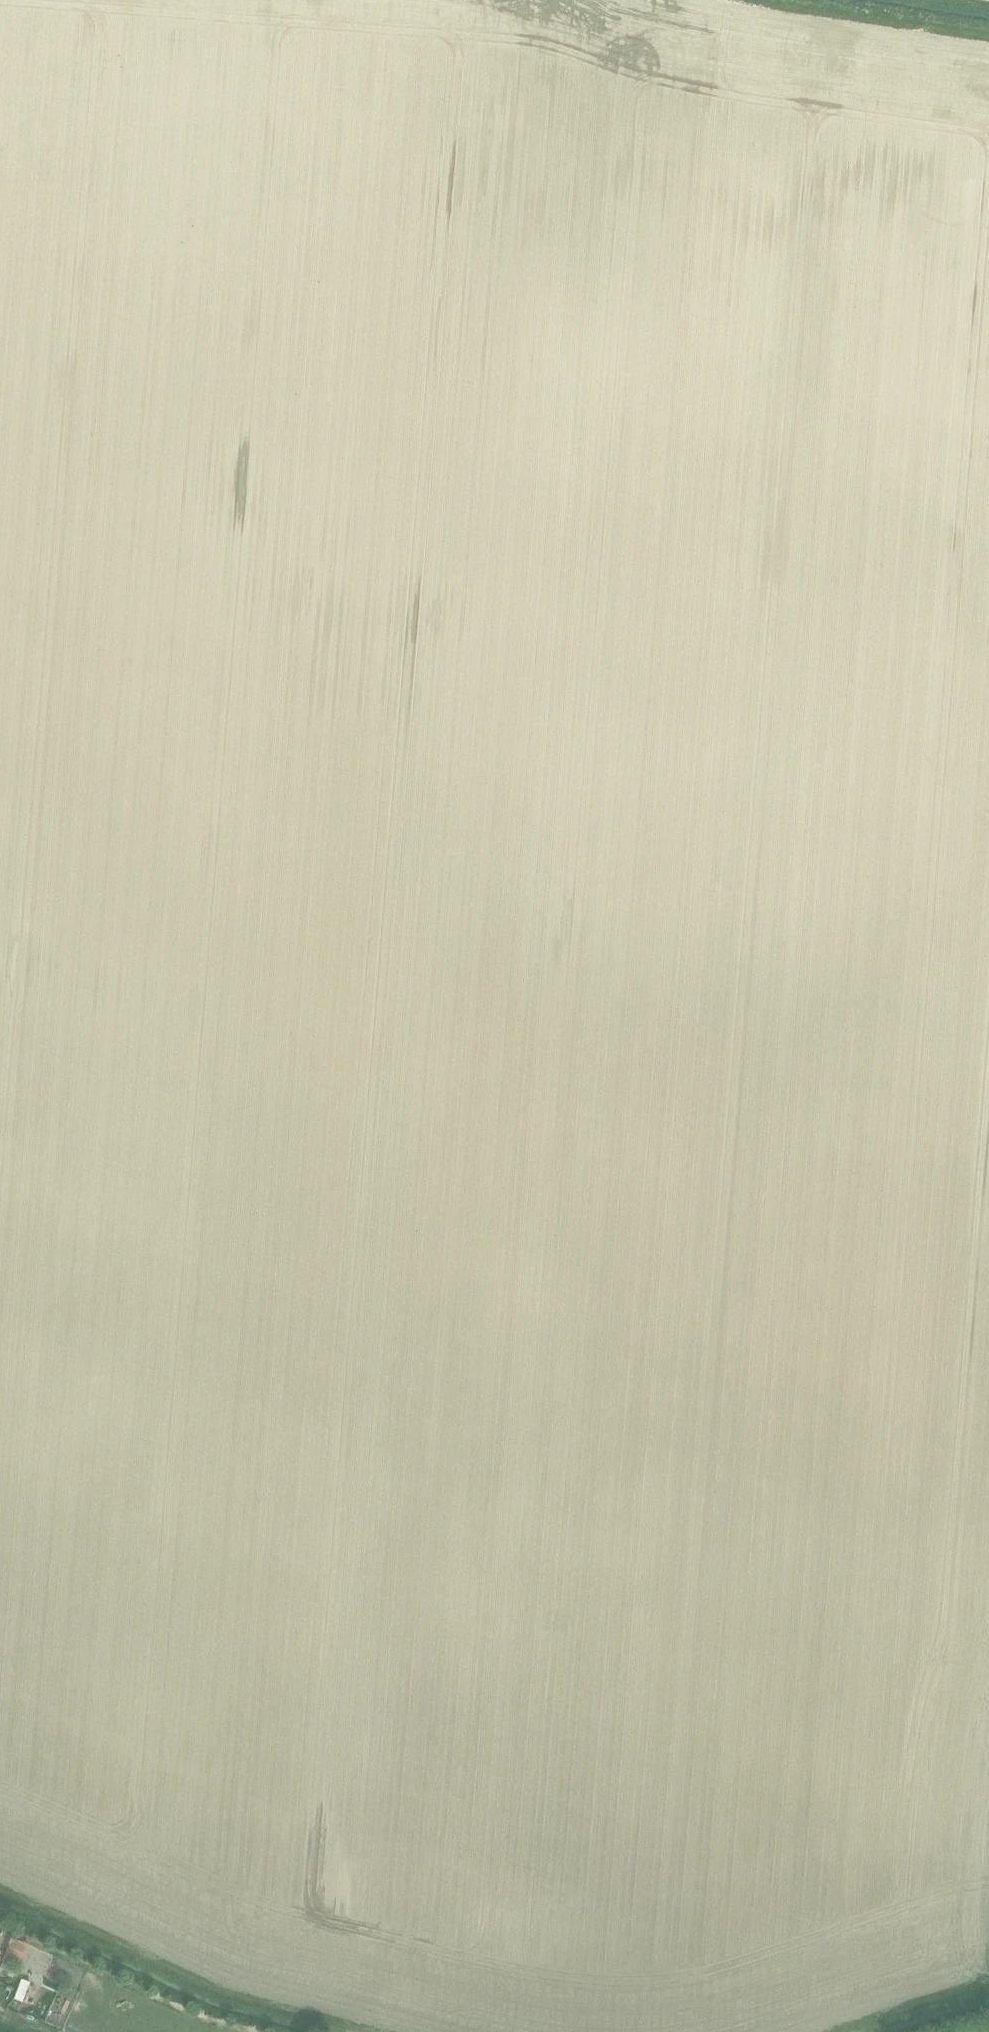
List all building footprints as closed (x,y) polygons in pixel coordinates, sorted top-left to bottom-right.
[(11,1936),(2,1959),(22,1966),(29,1947),(29,1946),(30,1943),(11,1936)]
